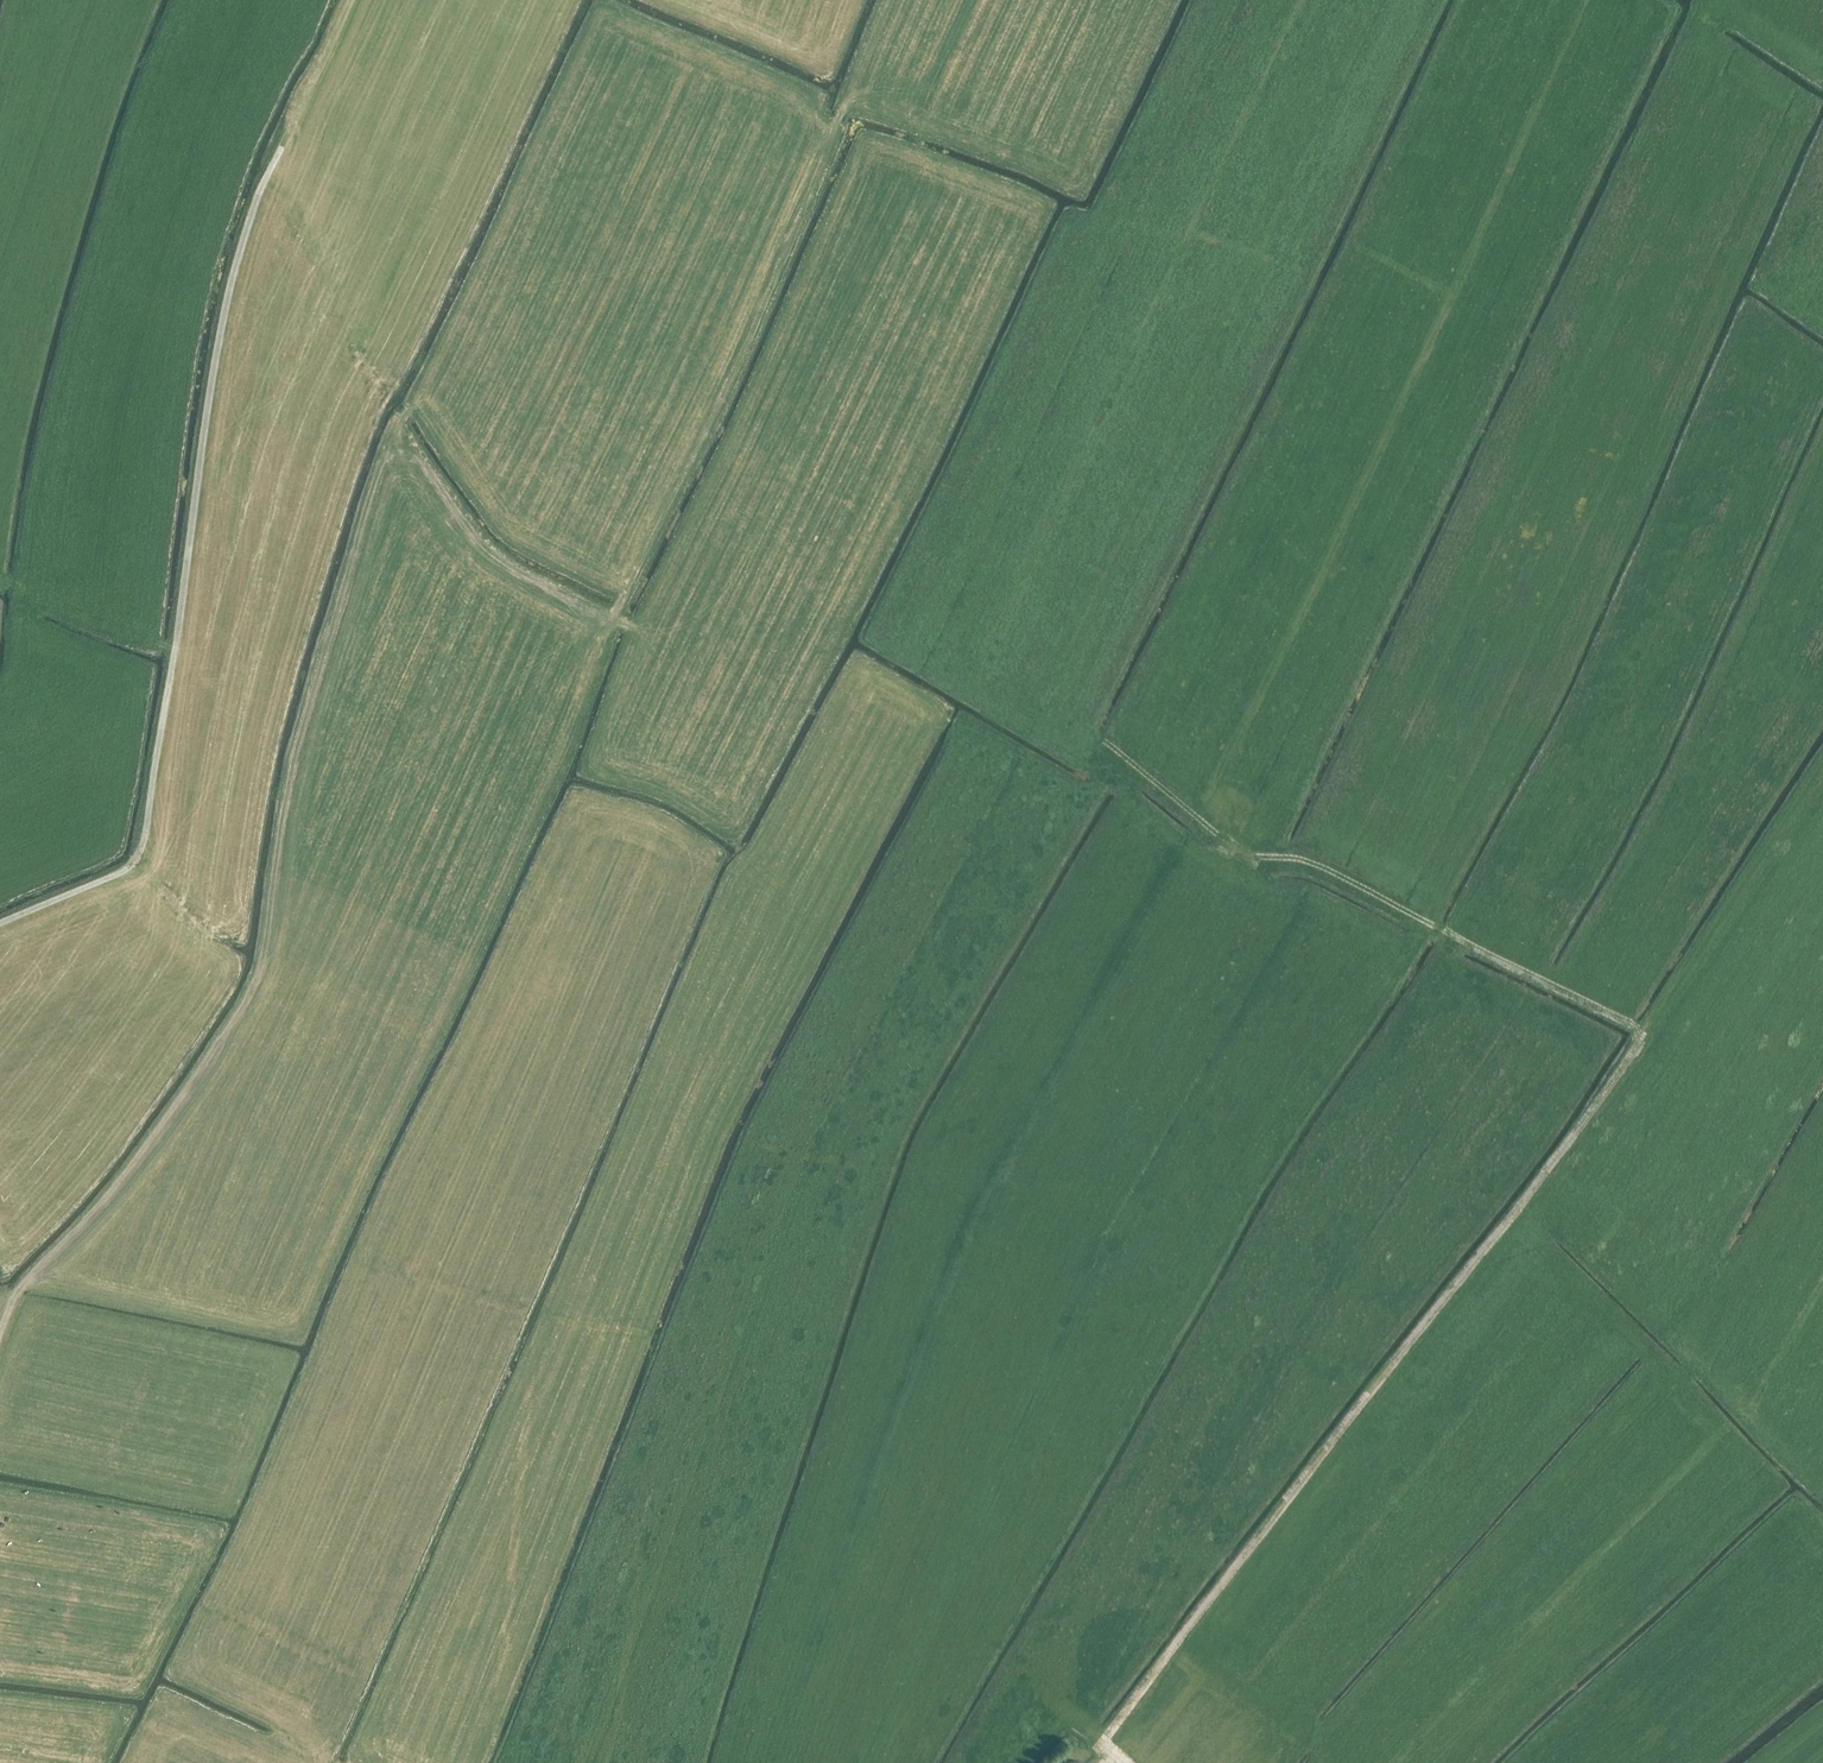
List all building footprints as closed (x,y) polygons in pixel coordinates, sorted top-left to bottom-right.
[(1165,1743),(1177,1746),(1180,1735),(1168,1732),(1165,1743)]
